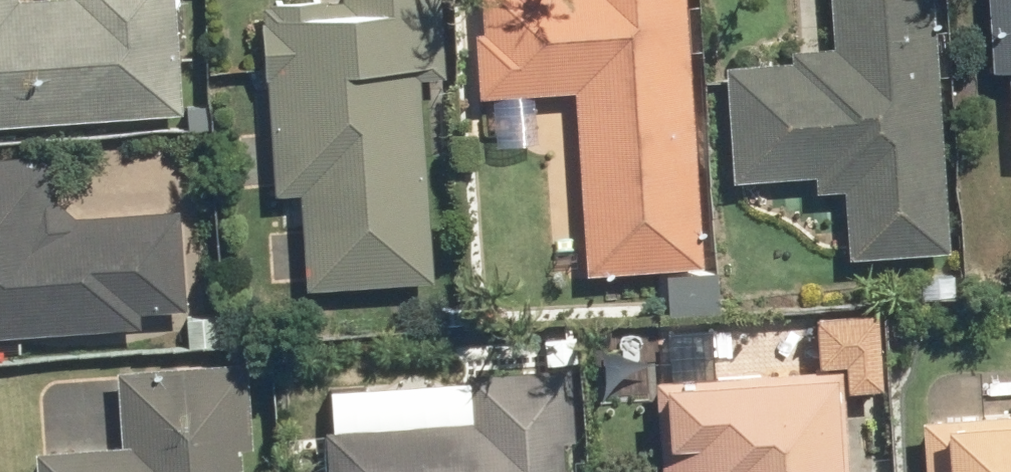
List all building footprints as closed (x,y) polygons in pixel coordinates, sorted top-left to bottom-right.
[(180,114),(172,0),(0,0),(0,127),(180,114)] [(439,0),(279,0),(255,1),(272,292),(430,283),(418,78),(444,76),(439,0)] [(683,0),(465,0),(472,100),(570,94),(582,276),(701,269),(683,0)] [(930,0),(825,0),(828,45),(788,47),(789,61),(718,66),(726,182),(809,177),(810,194),(838,192),(843,262),(947,255),(930,0)] [(986,74),(1003,73),(1009,154),(1010,154),(1010,0),(981,0),(986,74)] [(183,324),(175,209),(53,218),(48,153),(0,156),(0,337),(183,324)] [(243,361),(112,369),(117,444),(28,450),(29,471),(251,471),(243,361)] [(567,367),(470,373),(470,381),(323,390),(326,429),(317,429),(320,471),(574,471),(567,367)] [(652,381),(657,471),(843,471),(837,370),(652,381)] [(916,419),(919,471),(1010,471),(1010,414),(916,419)]
